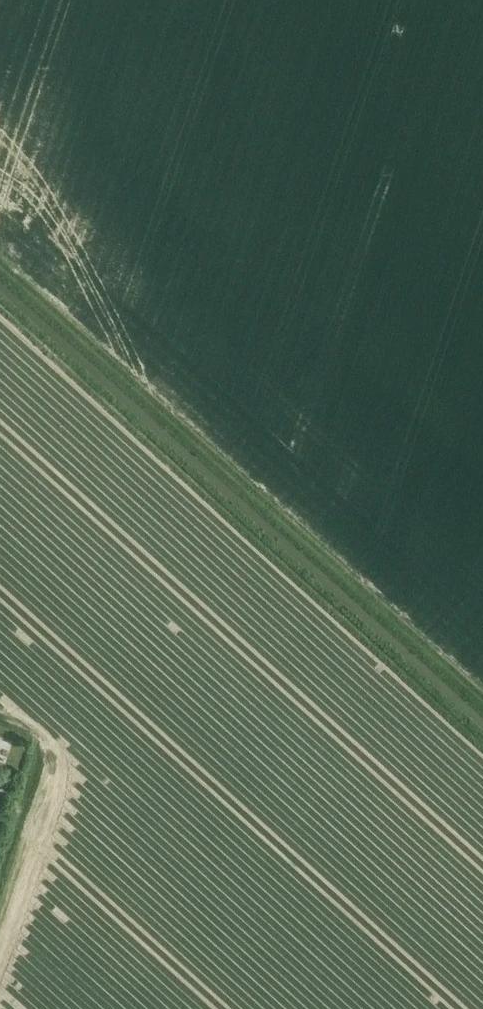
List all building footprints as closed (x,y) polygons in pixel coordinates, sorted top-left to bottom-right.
[(0,794),(0,796),(13,803),(20,791),(6,783),(0,794)]
